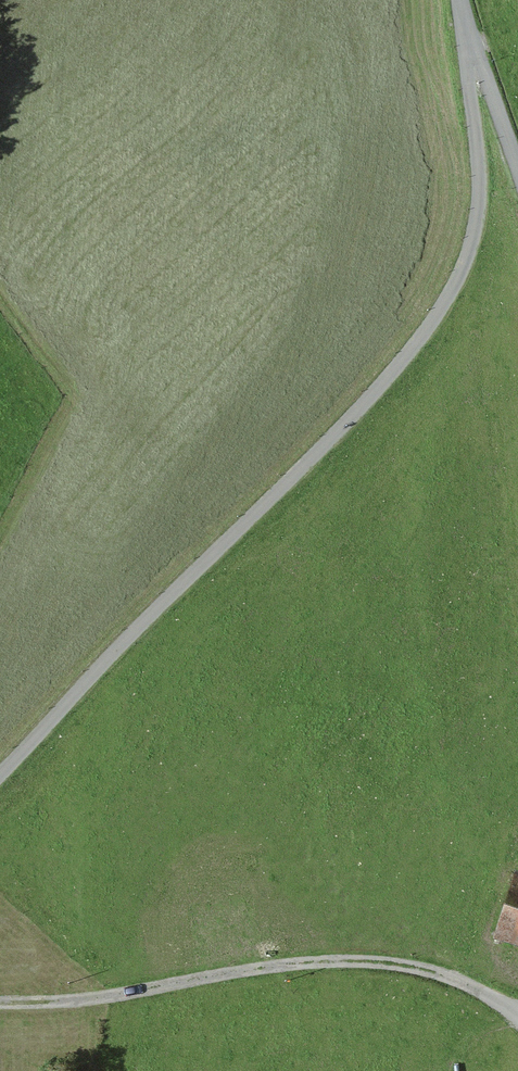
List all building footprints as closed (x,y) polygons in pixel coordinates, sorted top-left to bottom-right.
[(498,937),(517,943),(517,873),(498,937)]
